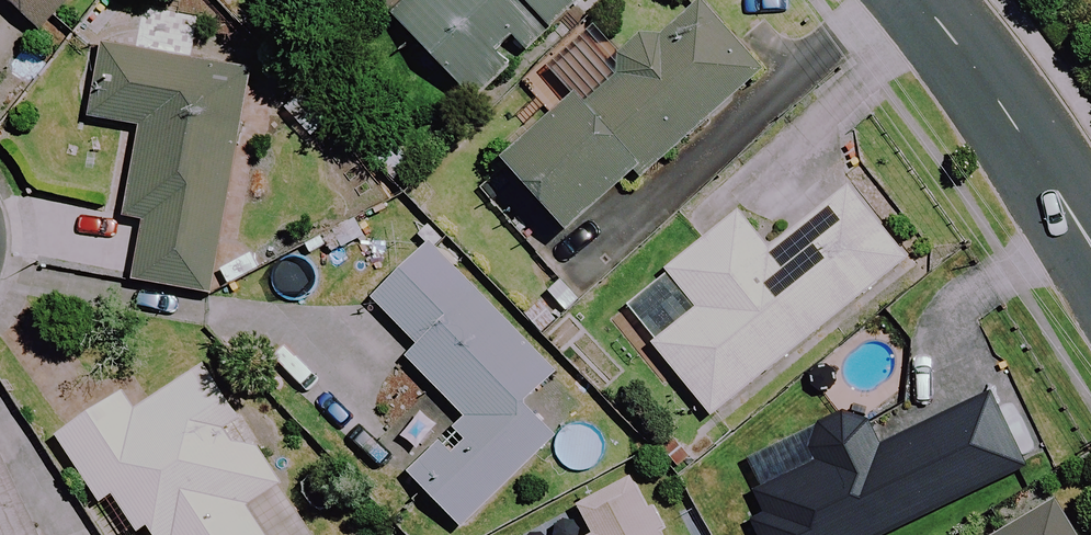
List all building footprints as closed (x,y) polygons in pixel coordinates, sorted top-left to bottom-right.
[(38,32),(69,0),(6,0),(38,32)] [(392,15),(470,101),(507,68),(493,53),(509,38),(522,52),(578,0),(408,0),(392,15)] [(574,103),(503,166),(566,237),(637,173),(642,180),(759,76),(691,0),(685,0),(623,55),(593,21),(541,67),(574,103)] [(245,73),(190,64),(198,17),(140,7),(132,54),(99,49),(87,120),(138,128),(123,218),(142,222),(131,283),(208,296),(245,73)] [(905,262),(847,189),(768,253),(737,215),(622,307),(653,347),(710,417),(905,262)] [(553,376),(425,247),(368,303),(409,345),(398,356),(463,422),(408,477),(461,531),(552,440),(521,408),(553,376)] [(245,510),(282,486),(206,367),(134,413),(123,395),(55,438),(99,506),(113,497),(136,534),(147,528),(152,534),(261,534),(245,510)] [(972,375),(865,427),(856,408),(814,428),(746,462),(764,497),(737,510),(750,534),(885,534),(1019,470),(972,375)] [(0,470),(0,534),(58,534),(38,493),(16,504),(0,470)] [(631,478),(574,507),(588,534),(661,534),(631,478)] [(1049,507),(1001,534),(1066,534),(1049,507)]
